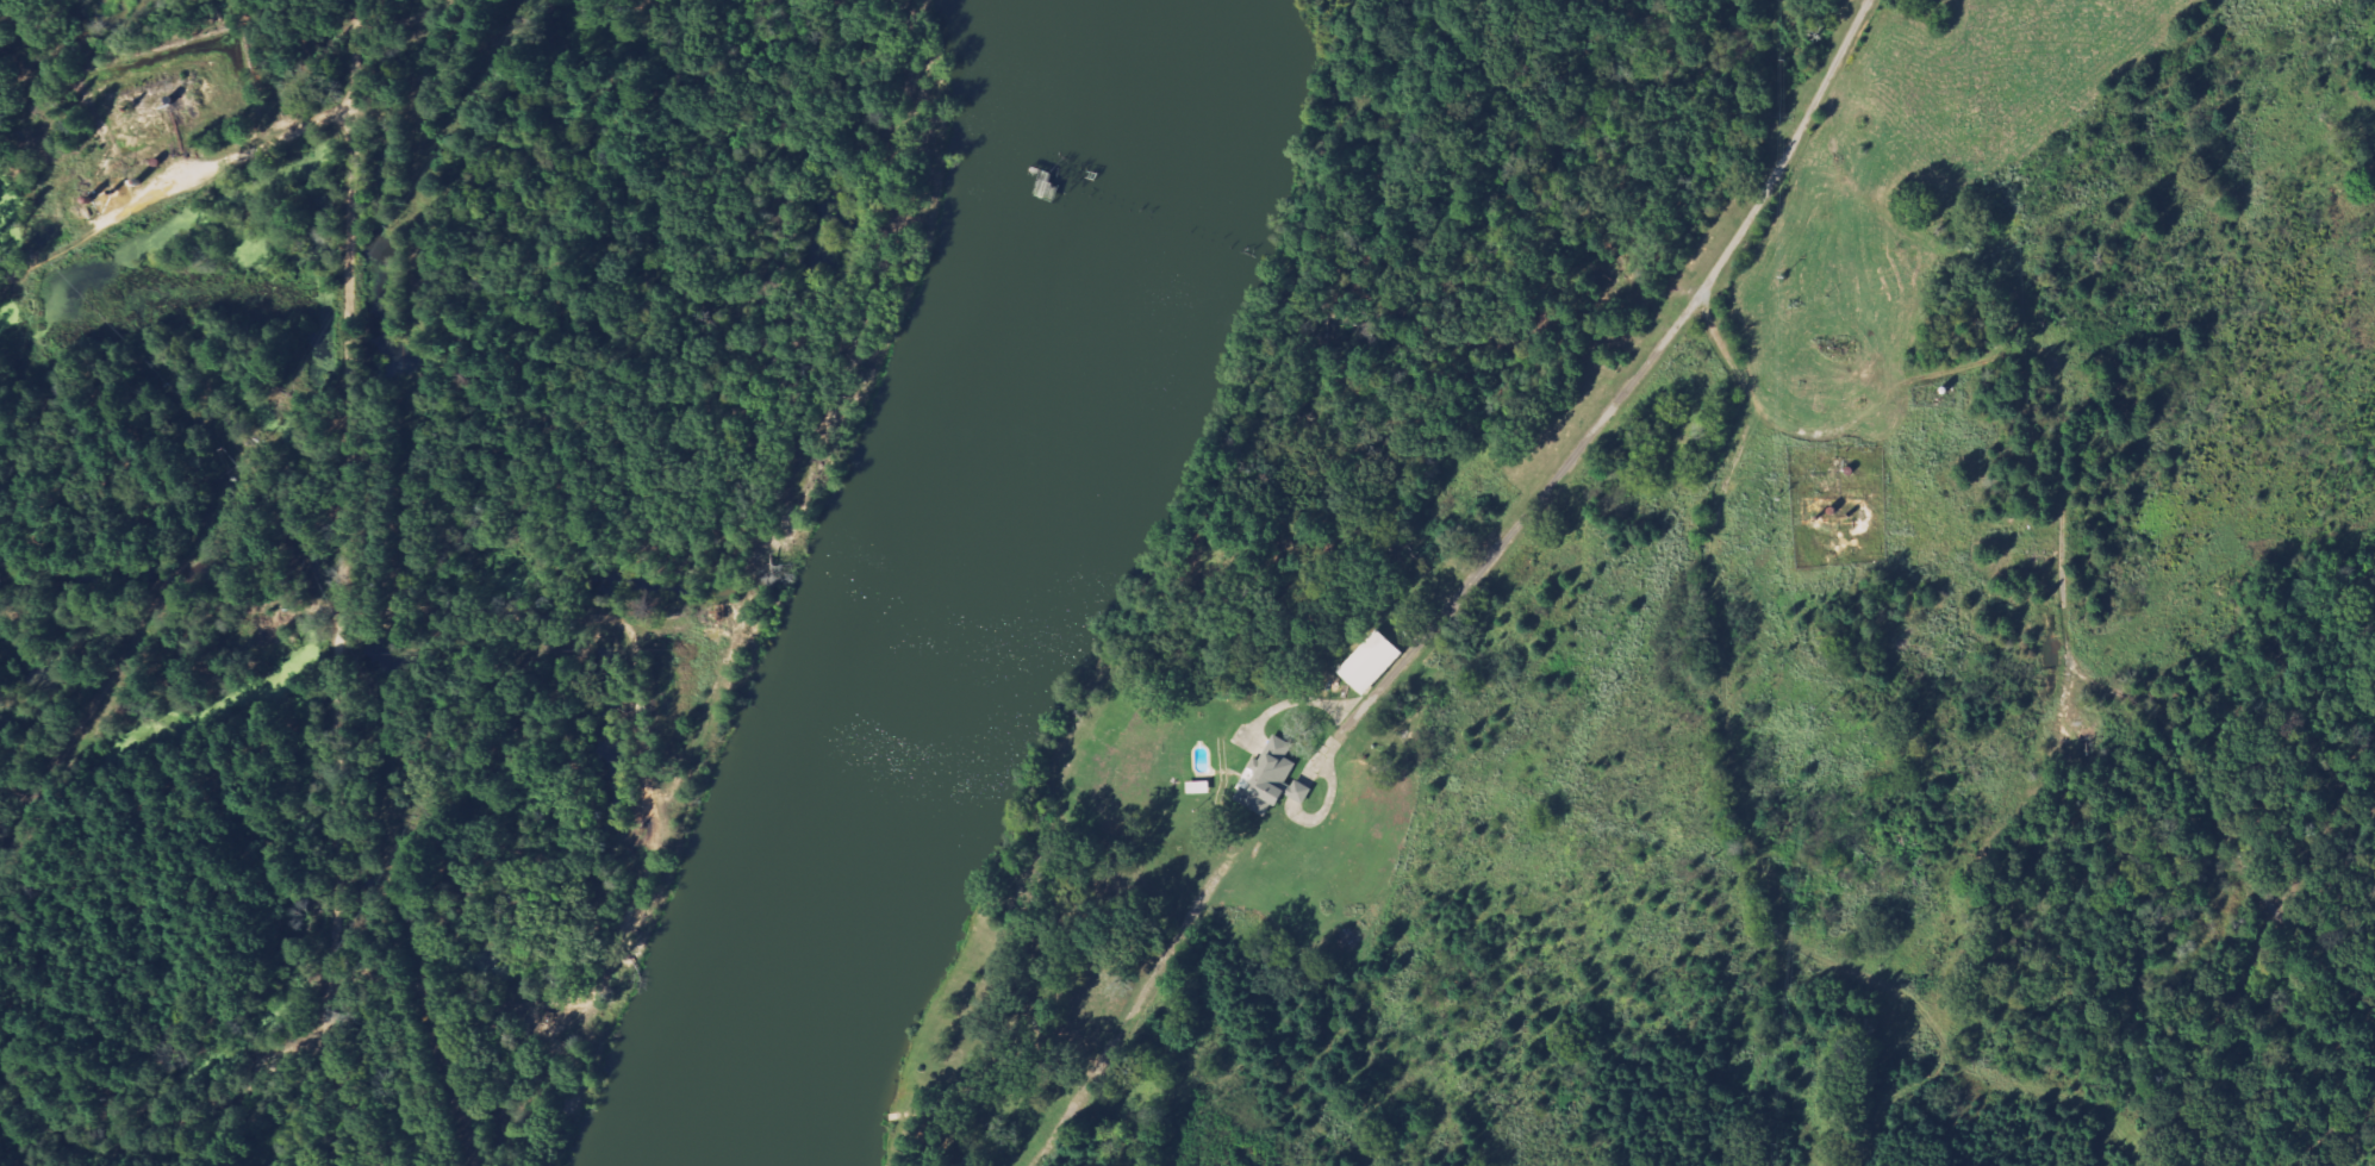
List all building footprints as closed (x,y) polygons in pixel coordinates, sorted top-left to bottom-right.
[(1342,672),(1368,696),(1409,653),(1384,629),(1342,672)] [(1263,816),(1229,797),(1238,781),(1243,785),(1252,771),(1246,767),(1253,755),(1258,757),(1273,732),(1294,744),(1285,760),(1291,763),(1280,782),(1290,788),(1295,780),(1307,787),(1298,800),(1278,788),(1263,816)]
